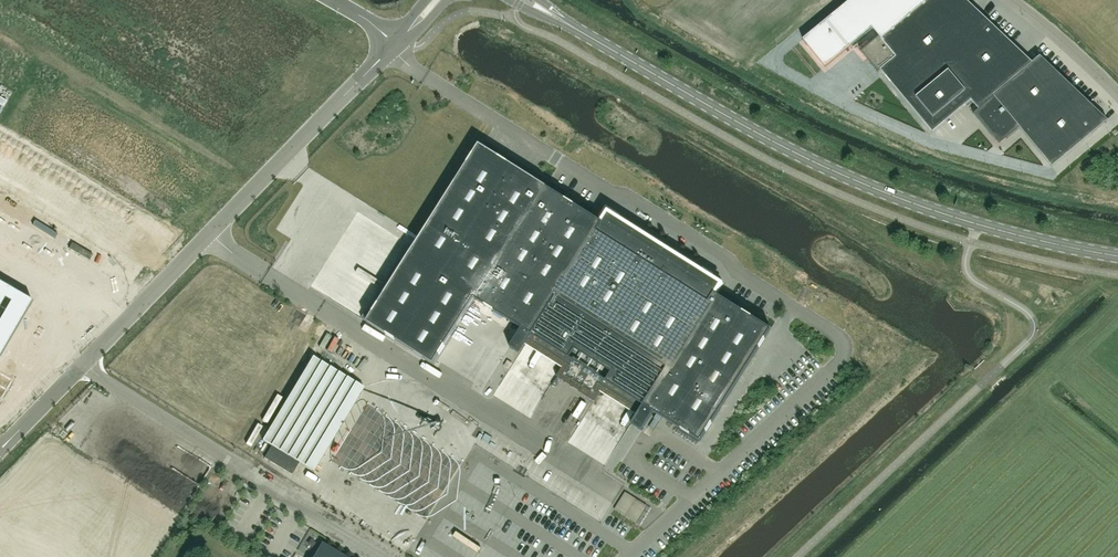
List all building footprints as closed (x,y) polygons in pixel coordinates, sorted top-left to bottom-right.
[(880,36),(861,52),(878,73),(880,71),(903,98),(991,24),(966,0),(929,0),(882,39),(880,36)] [(903,98),(932,133),(971,101),(979,110),(973,114),(992,137),(994,135),(1000,142),(1006,136),(1008,138),(1020,128),(1052,167),(1108,121),(1040,56),(1032,63),(991,24),(903,98)] [(663,245),(607,210),(600,221),(545,187),(474,299),(521,328),(510,347),(520,353),(529,340),(565,362),(556,376),(595,401),(602,390),(638,412),(631,424),(642,430),(653,412),(700,441),(771,329),(716,295),(723,283),(674,252),(673,254),(662,247),(663,245)] [(0,282),(0,357),(32,301),(0,282)] [(365,387),(314,356),(263,440),(272,445),(265,457),(293,474),(300,462),(314,471),(365,387)] [(13,380),(0,372),(0,401),(13,380)] [(375,380),(387,388),(392,380),(380,372),(375,380)] [(374,390),(383,395),(386,388),(377,384),(374,390)] [(651,525),(653,520),(640,514),(637,519),(651,525)] [(322,543),(313,556),(346,556),(322,543)]
